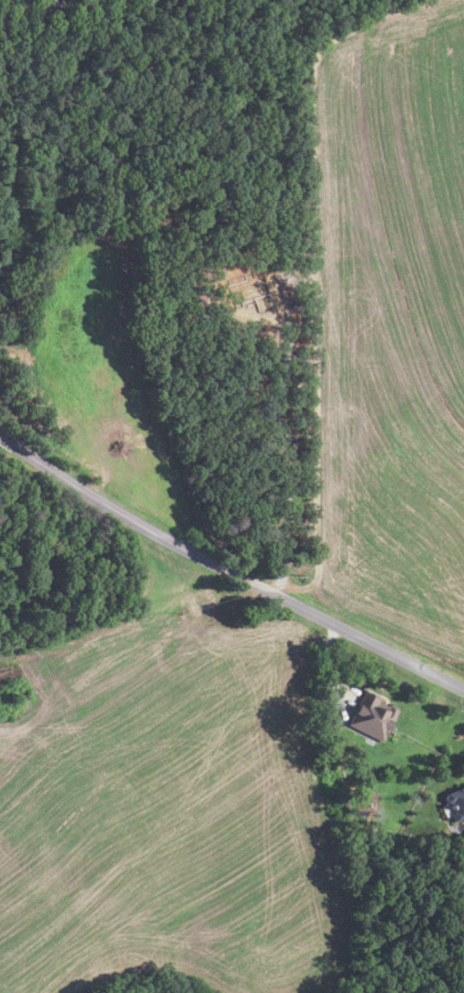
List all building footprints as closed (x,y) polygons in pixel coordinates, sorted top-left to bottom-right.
[(256,267),(272,310),(258,315),(254,304),(232,312),(220,281),(256,267)] [(382,741),(348,725),(364,689),(380,697),(377,701),(388,706),(390,703),(398,707),(382,741)] [(448,793),(463,786),(463,820),(460,822),(455,820),(454,816),(456,812),(452,803),(448,801),(446,797),(448,793)]
